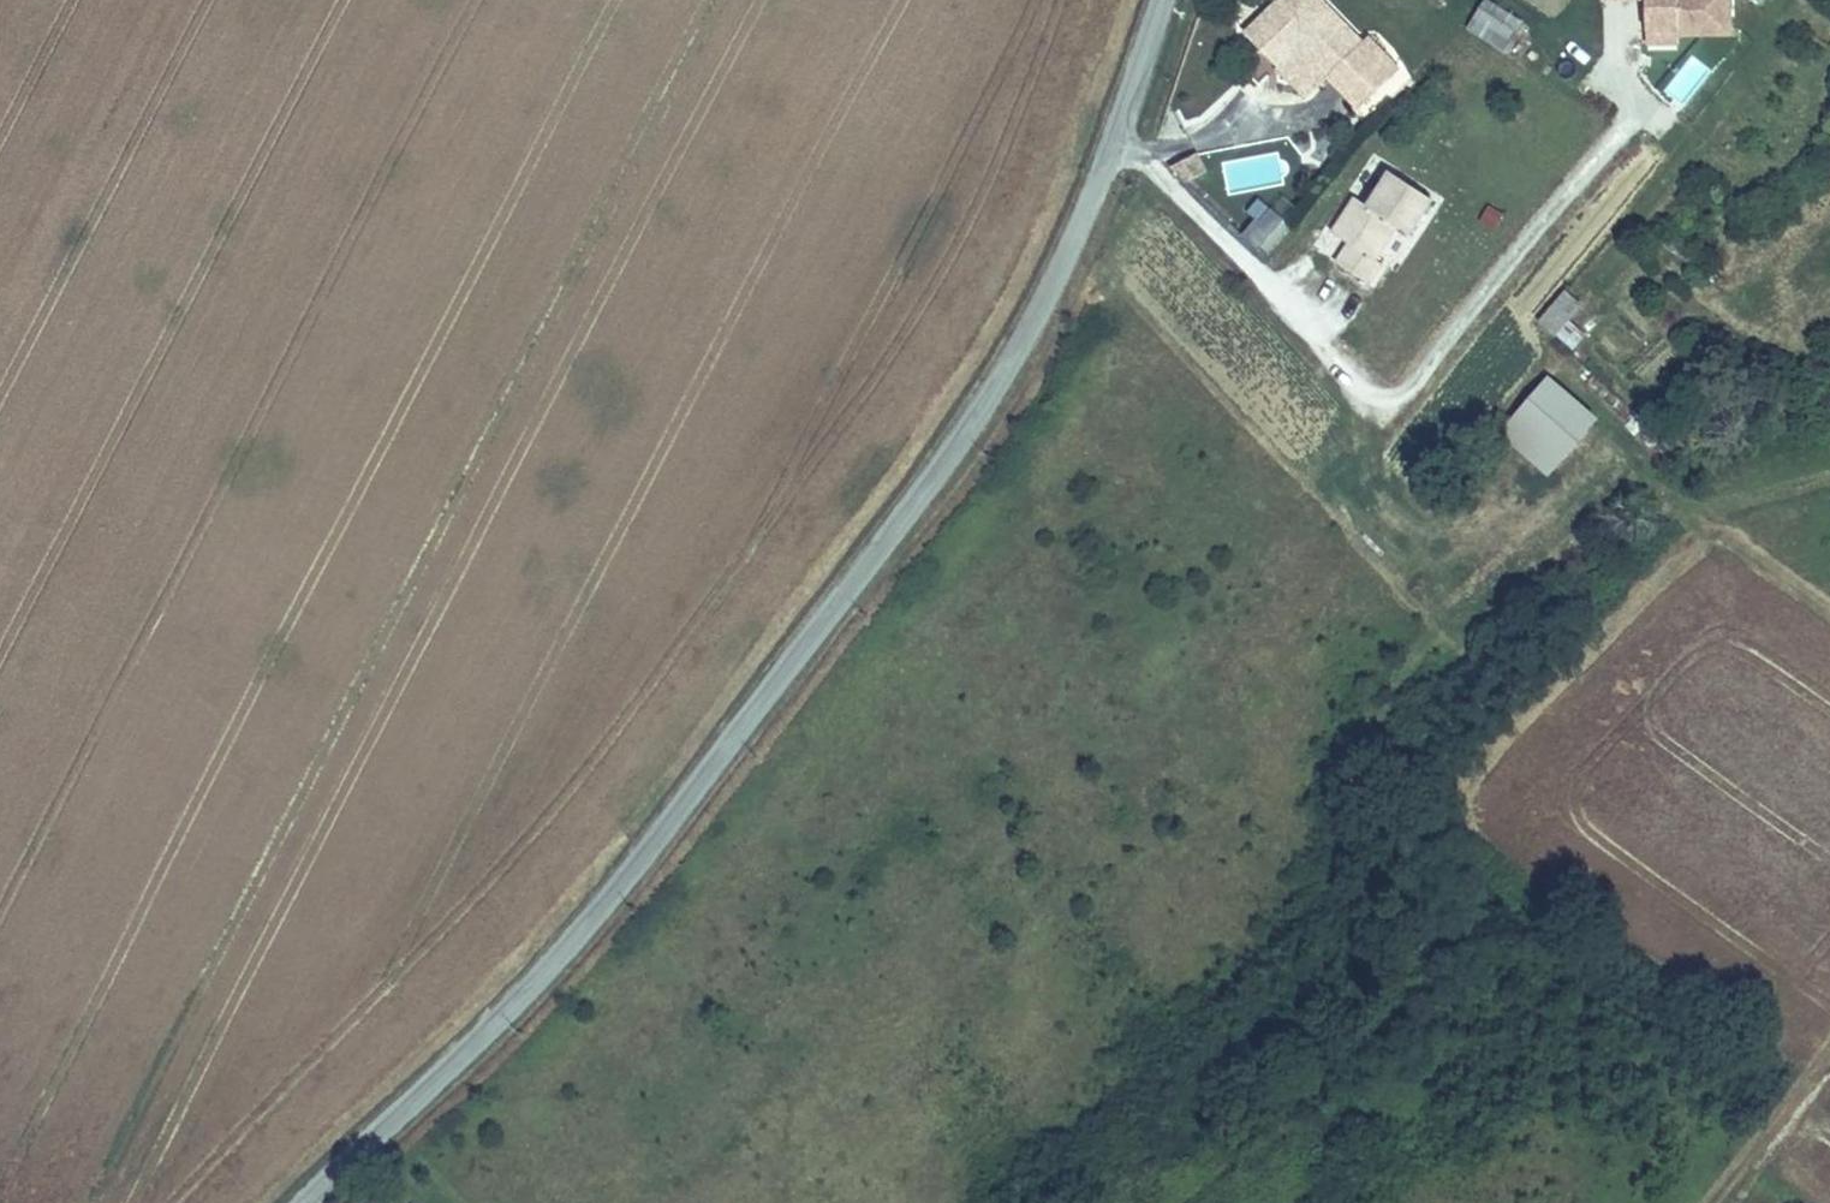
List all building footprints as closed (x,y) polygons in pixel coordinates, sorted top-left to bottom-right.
[(1242,29),(1311,105),(1337,81),(1364,111),(1404,75),(1379,47),(1375,51),(1329,0),(1274,0),(1242,29)] [(1646,40),(1734,38),(1733,0),(1645,0),(1646,40)] [(1522,22),(1488,2),(1479,17),(1513,37),(1522,22)] [(1662,88),(1680,106),(1717,68),(1698,51),(1662,88)] [(1196,151),(1171,164),(1182,184),(1207,171),(1196,151)] [(1428,194),(1396,174),(1375,209),(1363,201),(1340,239),(1353,246),(1341,266),(1366,281),(1378,260),(1375,258),(1396,222),(1408,229),(1428,194)] [(1259,248),(1281,215),(1265,205),(1243,237),(1259,248)] [(1560,296),(1543,318),(1579,346),(1588,334),(1566,317),(1574,306),(1560,296)] [(1495,433),(1549,477),(1600,417),(1546,372),(1495,433)]
